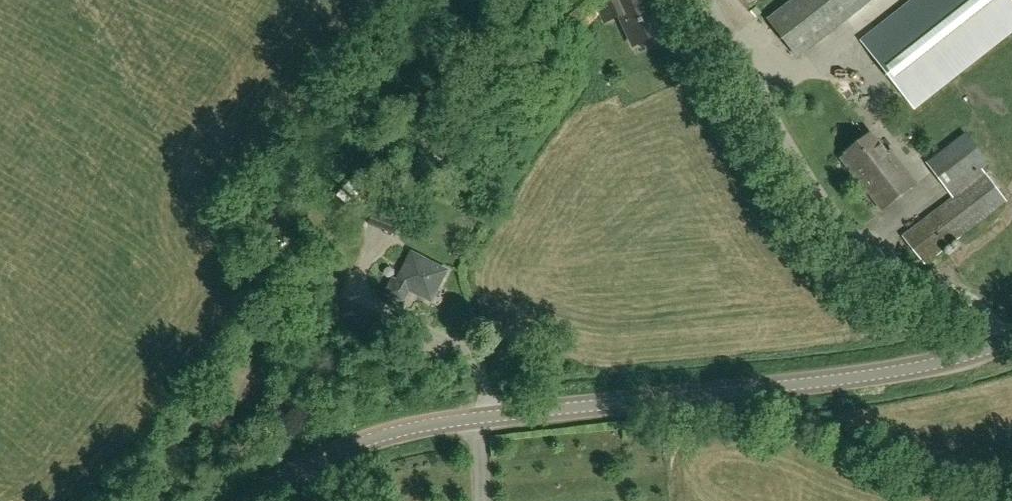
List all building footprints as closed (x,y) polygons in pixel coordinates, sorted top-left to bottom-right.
[(634,46),(648,39),(652,41),(660,37),(661,33),(663,31),(649,2),(652,1),(652,0),(595,0),(606,22),(619,15),(634,46)] [(768,19),(798,58),(872,0),(792,0),(768,19)] [(1011,31),(1011,4),(1009,0),(913,0),(862,40),(915,107),(1011,31)] [(845,153),(846,154),(841,158),(851,172),(853,171),(882,210),(916,184),(891,151),(887,154),(871,133),(845,153)] [(924,264),(924,263),(1006,201),(981,168),(988,163),(966,134),(927,163),(954,198),(903,237),(924,264)] [(337,194),(346,202),(359,187),(366,192),(375,182),(360,169),(337,194)] [(425,297),(433,283),(438,285),(446,271),(412,253),(404,268),(410,271),(404,282),(400,283),(393,279),(385,294),(402,302),(409,289),(425,297)]
